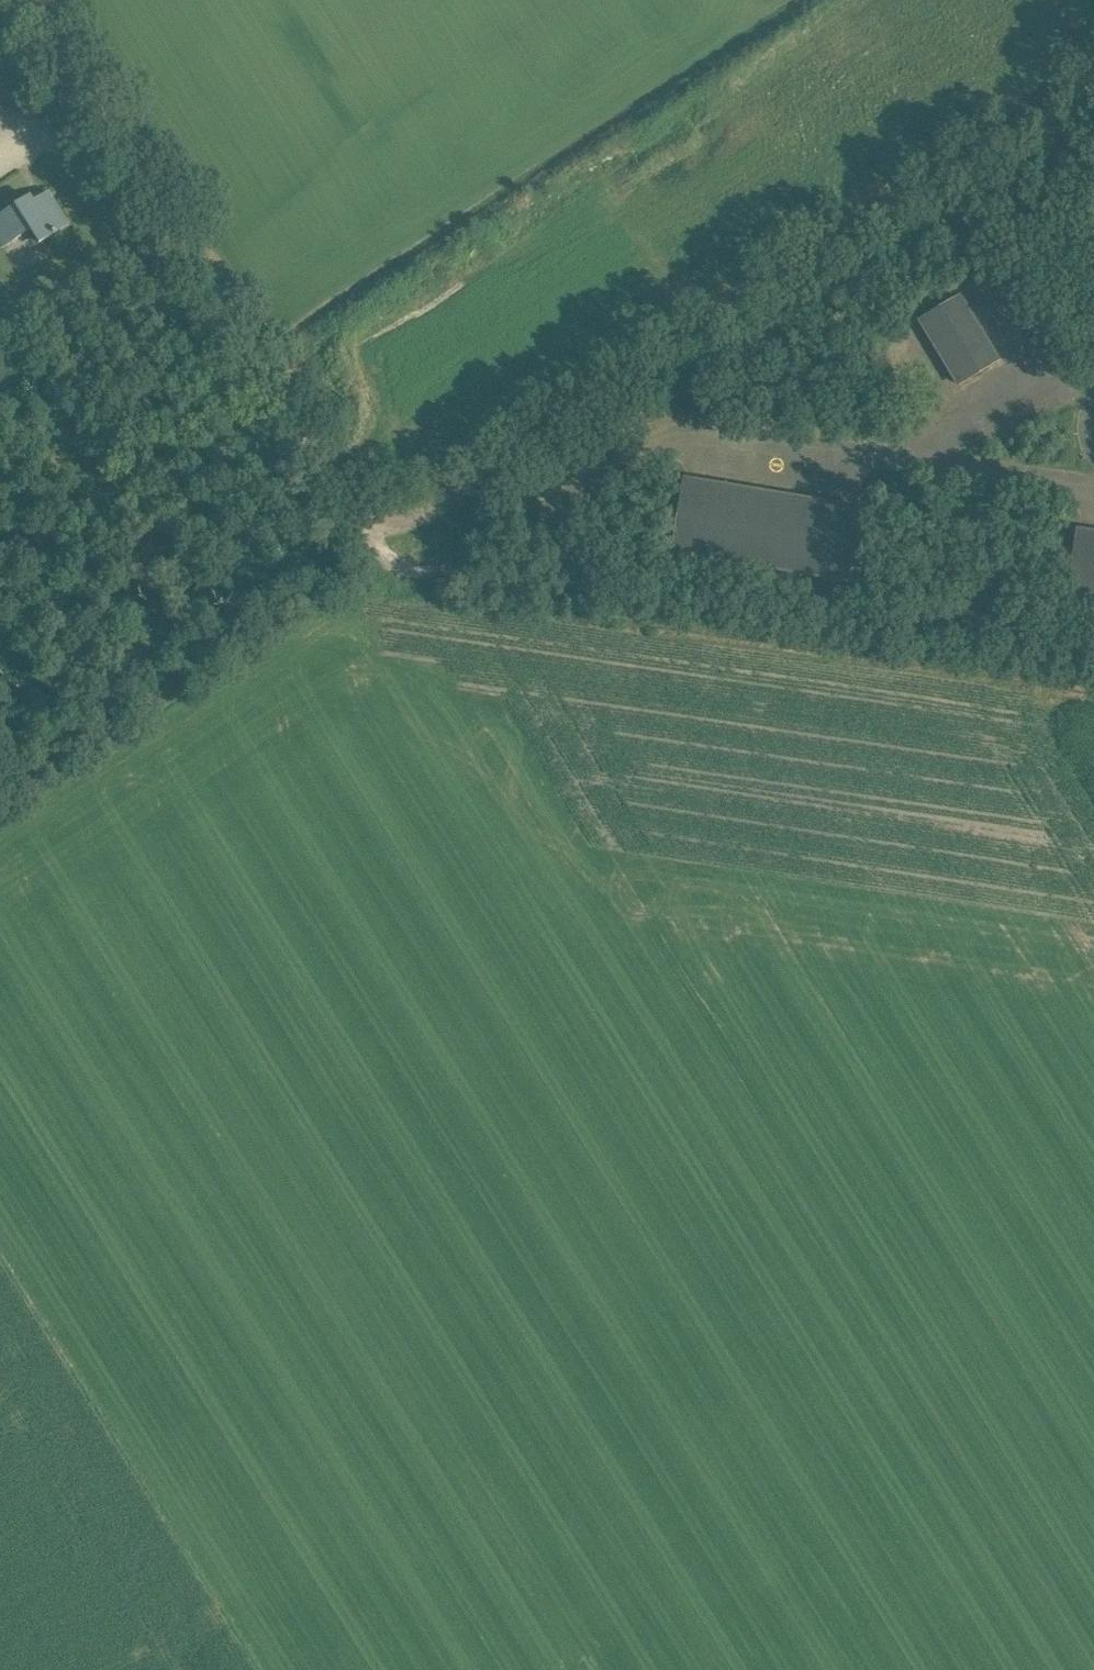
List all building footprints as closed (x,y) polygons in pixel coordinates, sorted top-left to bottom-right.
[(4,246),(31,229),(40,243),(70,224),(49,191),(34,201),(30,196),(0,215),(0,240),(4,246)] [(1001,360),(961,294),(917,320),(956,387),(1001,360)] [(860,508),(707,483),(686,479),(674,552),(848,580),(860,508)] [(1093,611),(1093,530),(1075,528),(1063,606),(1093,611)]
